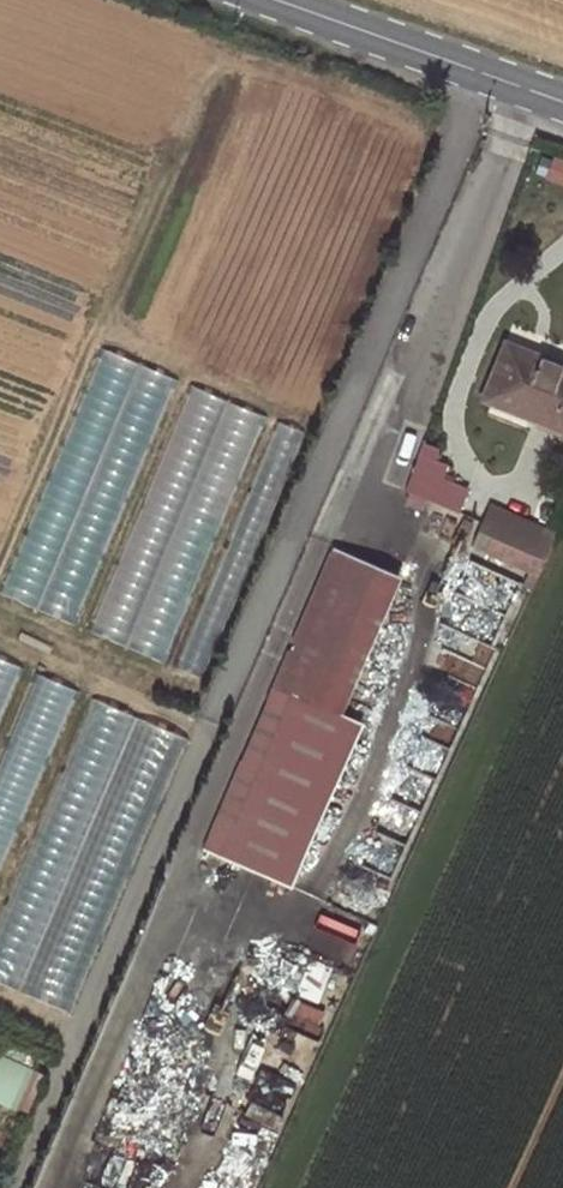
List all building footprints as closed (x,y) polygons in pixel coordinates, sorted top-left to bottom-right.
[(562,428),(562,369),(504,345),(483,396),(562,428)] [(89,351),(9,598),(44,610),(43,612),(68,620),(110,488),(93,483),(101,458),(135,469),(165,375),(89,351)] [(185,388),(88,635),(165,665),(262,418),(185,388)] [(269,514),(296,432),(272,424),(244,509),(237,507),(214,578),(230,583),(255,510),(269,514)] [(454,477),(417,463),(398,511),(434,526),(454,477)] [(549,530),(490,504),(472,545),(532,570),(549,530)] [(331,559),(198,859),(216,869),(292,700),(337,720),(396,588),(331,559)] [(197,645),(184,641),(176,671),(189,674),(197,645)] [(64,689),(36,679),(19,725),(33,730),(28,745),(27,745),(11,791),(0,787),(0,868),(64,689)] [(175,733),(80,700),(0,923),(0,988),(75,1015),(175,733)] [(292,700),(216,869),(259,888),(337,720),(292,700)] [(294,996),(314,1004),(328,970),(307,962),(294,996)] [(18,1116),(36,1073),(0,1058),(0,1109),(18,1116)]
